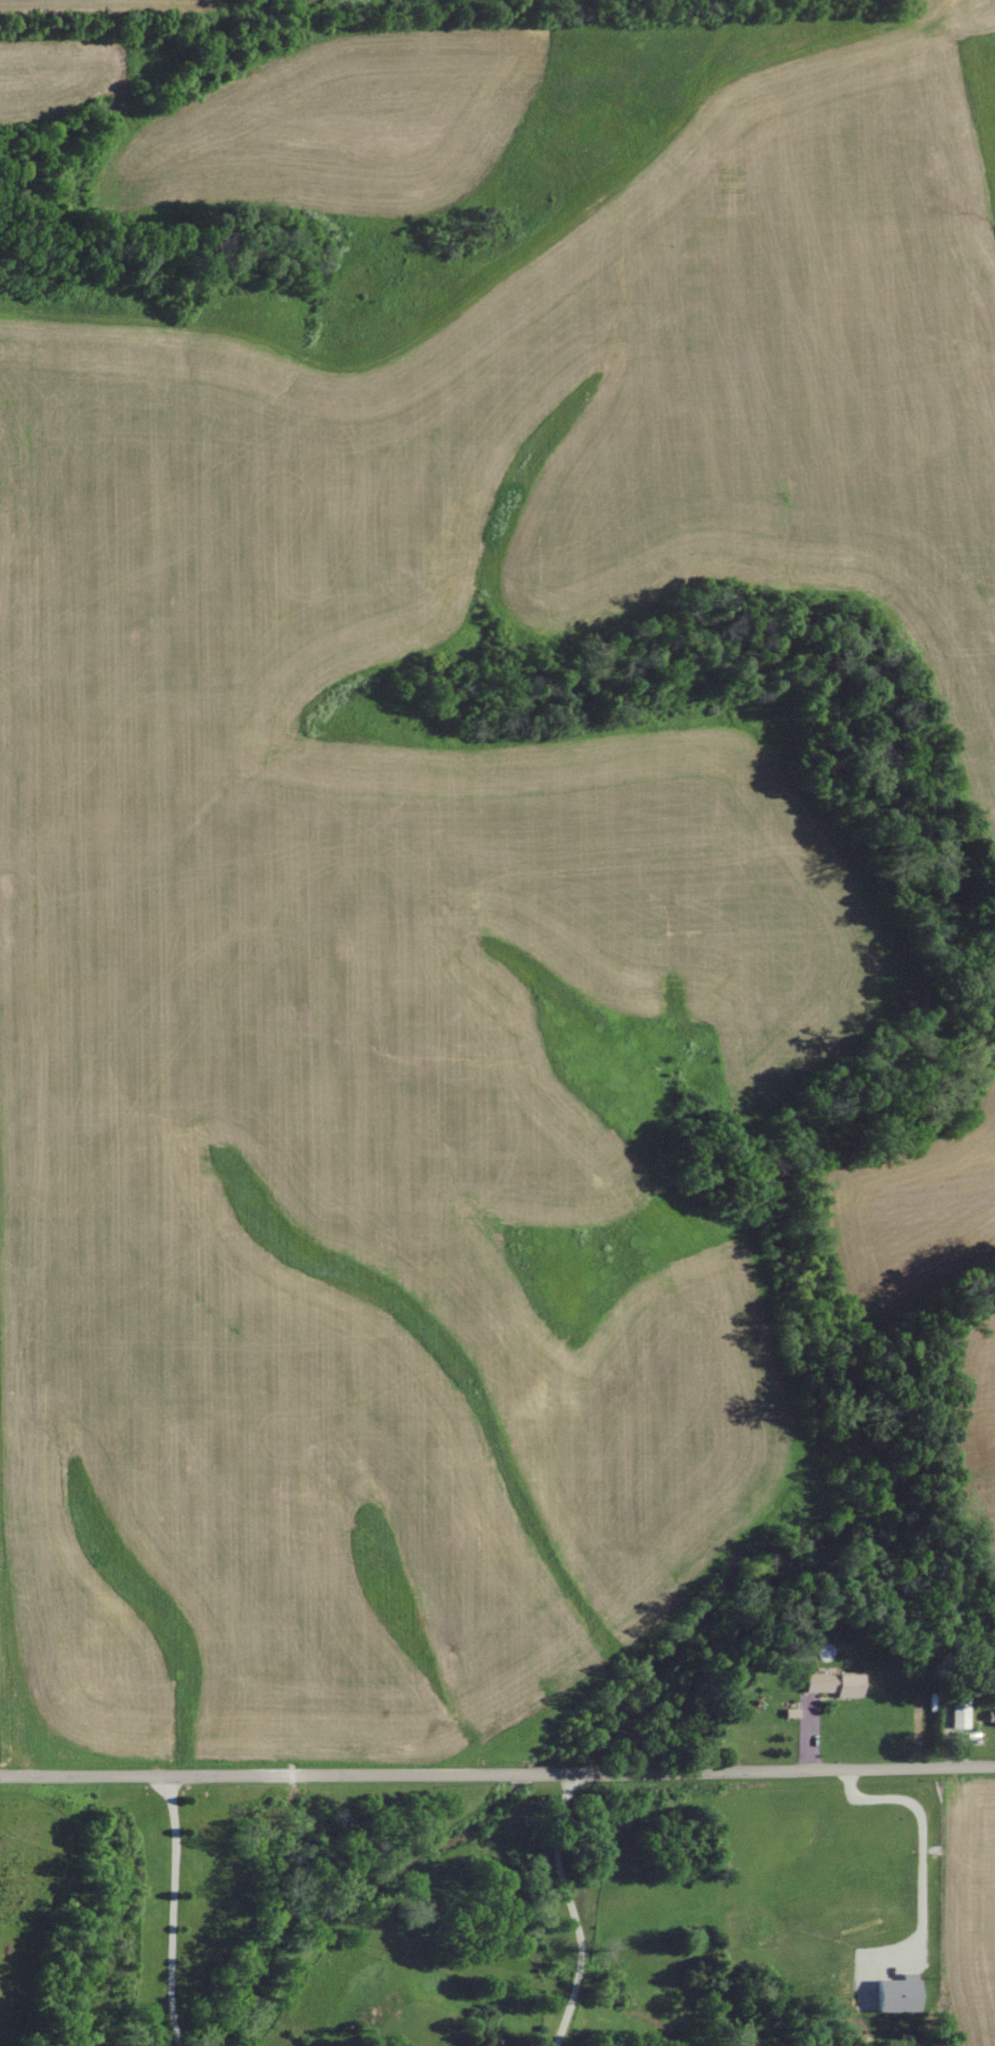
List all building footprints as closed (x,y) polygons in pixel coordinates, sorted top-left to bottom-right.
[(835,1693),(835,1699),(860,1698),(860,1675),(804,1676),(804,1694),(835,1693)] [(968,1703),(951,1702),(951,1730),(968,1730),(968,1703)] [(876,1979),(876,2011),(918,2011),(918,1979),(876,1979)]
